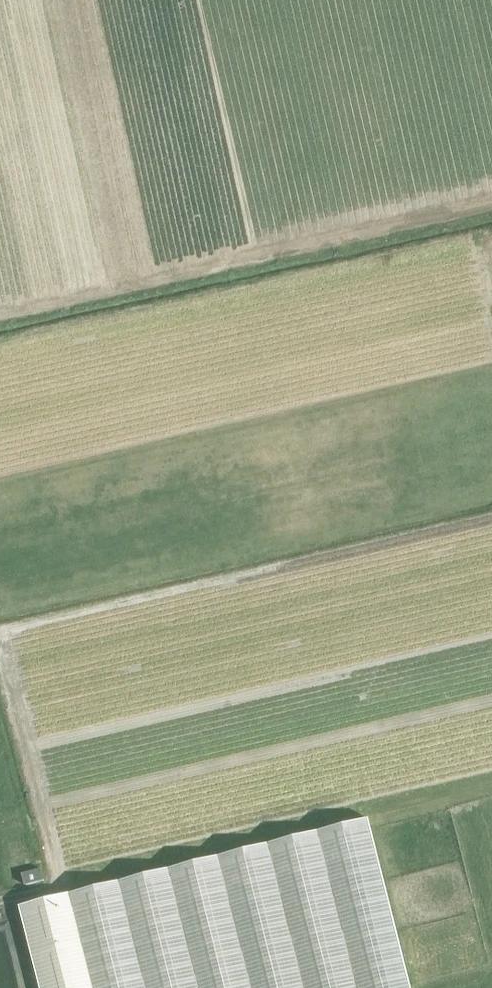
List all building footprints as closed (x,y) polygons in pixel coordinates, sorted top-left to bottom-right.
[(368,818),(18,906),(34,970),(39,987),(410,987),(368,818)]
